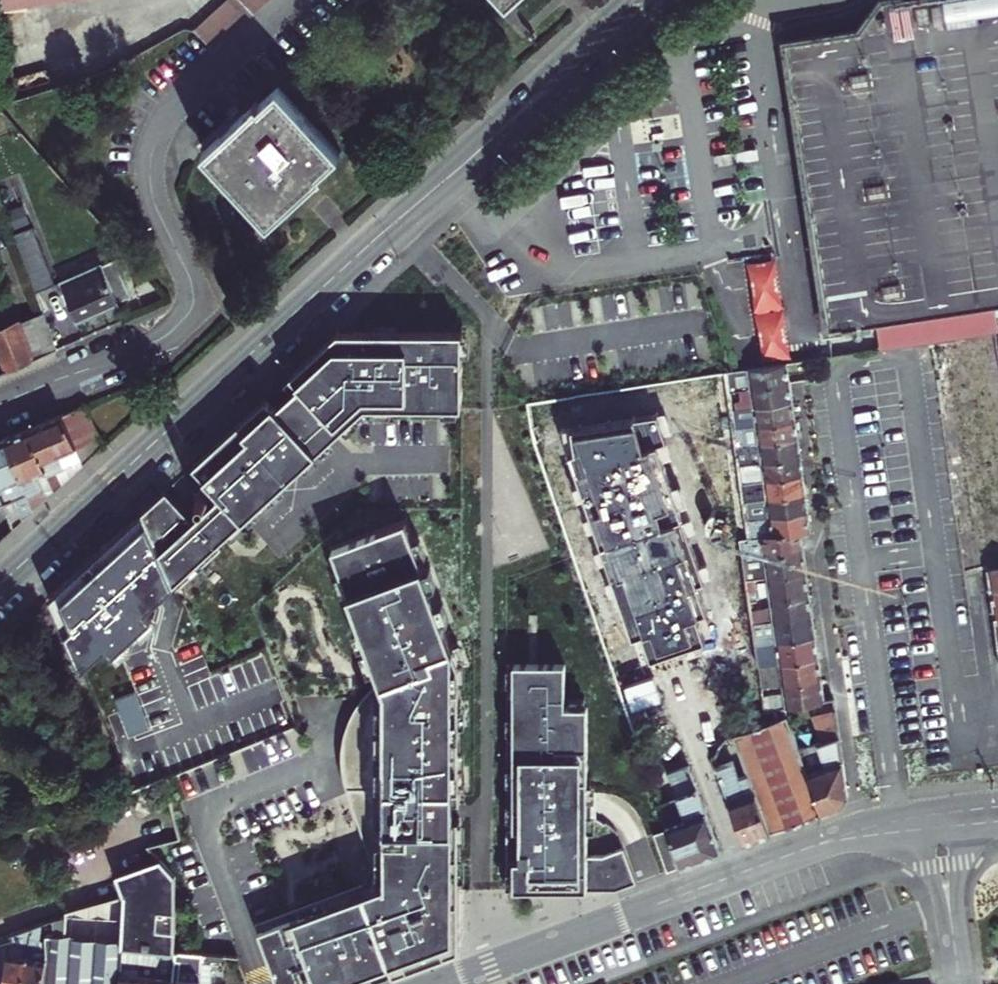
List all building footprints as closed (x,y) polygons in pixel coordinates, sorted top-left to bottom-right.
[(248,16),(259,7),(266,0),(226,0),(220,5),(211,14),(201,24),(192,31),(190,34),(209,54),(219,44),(229,35),(239,25),(248,16)] [(879,2),(857,32),(782,44),(826,332),(997,307),(997,0),(890,0),(879,2)] [(254,102),(242,113),(201,151),(267,223),(320,174),(318,172),(337,154),(275,87),(256,104),(254,102)] [(0,178),(0,210),(7,229),(22,224),(3,177),(0,178)] [(7,229),(10,236),(24,231),(22,224),(7,229)] [(24,231),(10,236),(32,290),(46,284),(24,231)] [(76,320),(114,303),(130,296),(114,259),(60,283),(76,320)] [(744,264),(759,364),(789,359),(774,259),(744,264)] [(20,322),(35,360),(56,351),(41,313),(20,322)] [(4,373),(35,360),(20,322),(0,331),(0,364),(4,373)] [(336,333),(192,466),(220,497),(242,521),(364,409),(461,408),(461,333),(336,333)] [(800,381),(808,380),(805,361),(798,362),(800,381)] [(725,373),(728,392),(788,383),(785,364),(736,371),(734,372),(725,373)] [(739,460),(737,447),(734,434),(734,428),(731,410),(728,392),(725,373),(620,389),(606,391),(611,423),(637,420),(658,563),(690,559),(704,653),(728,649),(731,667),(757,664),(755,652),(754,646),(754,638),(752,624),(749,609),(749,603),(748,596),(746,581),(743,560),(740,542),(751,540),(748,521),(745,502),(742,484),(740,471),(739,466),(739,460)] [(728,392),(731,410),(791,401),(788,383),(728,392)] [(578,429),(573,396),(525,403),(528,430),(568,545),(587,601),(603,647),(634,736),(676,721),(617,549),(615,550),(573,430),(578,429)] [(734,428),(740,427),(754,425),(794,419),(791,401),(731,410),(734,428)] [(44,471),(53,492),(60,486),(54,473),(62,470),(56,456),(74,449),(81,466),(101,448),(99,445),(83,406),(26,430),(44,471)] [(754,425),(757,444),(796,438),(794,419),(754,425)] [(2,440),(32,511),(37,506),(33,496),(42,491),(35,475),(44,471),(26,430),(2,440)] [(757,444),(760,462),(800,457),(796,438),(757,444)] [(0,441),(0,498),(3,506),(6,514),(8,519),(19,514),(22,520),(32,511),(2,440),(0,441)] [(54,473),(60,486),(81,466),(74,449),(56,456),(62,470),(54,473)] [(760,462),(763,481),(802,475),(800,457),(760,462)] [(53,492),(44,471),(35,475),(42,491),(33,496),(37,506),(53,492)] [(742,484),(745,502),(805,494),(802,475),(763,481),(742,484)] [(165,491),(141,513),(176,594),(220,552),(215,546),(192,521),(165,491)] [(805,494),(745,502),(748,521),(808,512),(805,494)] [(212,504),(192,521),(215,546),(242,521),(220,497),(212,504)] [(12,530),(8,519),(6,514),(3,506),(0,498),(0,541),(12,530)] [(808,512),(748,521),(751,540),(800,533),(811,532),(808,512)] [(276,983),(365,983),(459,949),(459,664),(403,520),(329,549),(384,690),(384,726),(397,726),(397,734),(357,734),(356,796),(380,870),(371,890),(253,933),(276,983)] [(751,540),(740,542),(743,560),(803,552),(800,533),(751,540)] [(803,552),(743,560),(746,581),(766,578),(805,572),(803,552)] [(997,589),(997,569),(988,570),(991,590),(997,589)] [(766,578),(769,600),(809,594),(805,572),(766,578)] [(809,594),(769,600),(772,621),(812,615),(809,594)] [(775,642),(815,637),(812,615),(772,621),(775,642)] [(384,690),(362,634),(356,636),(378,692),(370,697),(359,706),(351,718),(344,734),(344,796),(368,875),(362,885),(250,926),(253,933),(371,890),(380,870),(356,796),(357,734),(397,734),(397,726),(384,726),(384,690)] [(775,642),(778,664),(818,659),(815,637),(775,642)] [(781,685),(821,679),(818,659),(778,664),(781,685)] [(564,664),(513,664),(513,829),(506,829),(506,890),(616,891),(636,883),(623,848),(604,856),(587,856),(587,707),(564,707),(564,664)] [(785,706),(824,700),(821,679),(781,685),(785,706)] [(783,706),(774,708),(777,719),(787,716),(783,706)] [(774,708),(767,709),(769,719),(777,719),(774,708)] [(798,745),(822,813),(844,806),(848,796),(836,710),(820,713),(825,741),(798,745)] [(729,737),(734,735),(727,716),(701,725),(713,758),(718,756),(718,753),(720,746),(722,743),(724,740),(726,738),(729,737)] [(770,833),(822,813),(798,745),(787,716),(777,719),(734,735),(745,764),(756,794),(770,833)] [(746,798),(734,768),(732,762),(717,767),(744,843),(770,833),(756,794),(746,798)] [(677,796),(657,803),(667,831),(679,867),(721,851),(688,763),(667,770),(677,796)] [(745,764),(734,768),(746,798),(756,794),(745,764)] [(679,867),(667,831),(654,836),(667,871),(679,867)] [(43,958),(41,983),(119,983),(120,946),(136,948),(154,950),(172,952),(173,952),(175,876),(161,860),(115,876),(119,895),(120,936),(62,934),(43,934),(44,950),(44,951),(43,958)] [(63,914),(42,921),(43,934),(62,934),(63,914)] [(23,956),(23,947),(24,933),(22,928),(7,933),(10,938),(0,942),(0,970),(3,971),(2,983),(21,983),(23,956)] [(119,983),(135,983),(135,974),(136,948),(120,946),(119,983)] [(44,950),(23,947),(23,956),(43,958),(44,951),(44,950)] [(135,974),(135,983),(153,983),(154,950),(136,948),(135,974)] [(153,983),(171,983),(172,952),(154,950),(153,983)] [(172,952),(171,983),(209,983),(209,980),(199,980),(199,955),(173,952),(172,952)] [(199,980),(209,980),(210,956),(199,955),(199,980)] [(21,983),(41,983),(43,958),(23,956),(21,983)]
